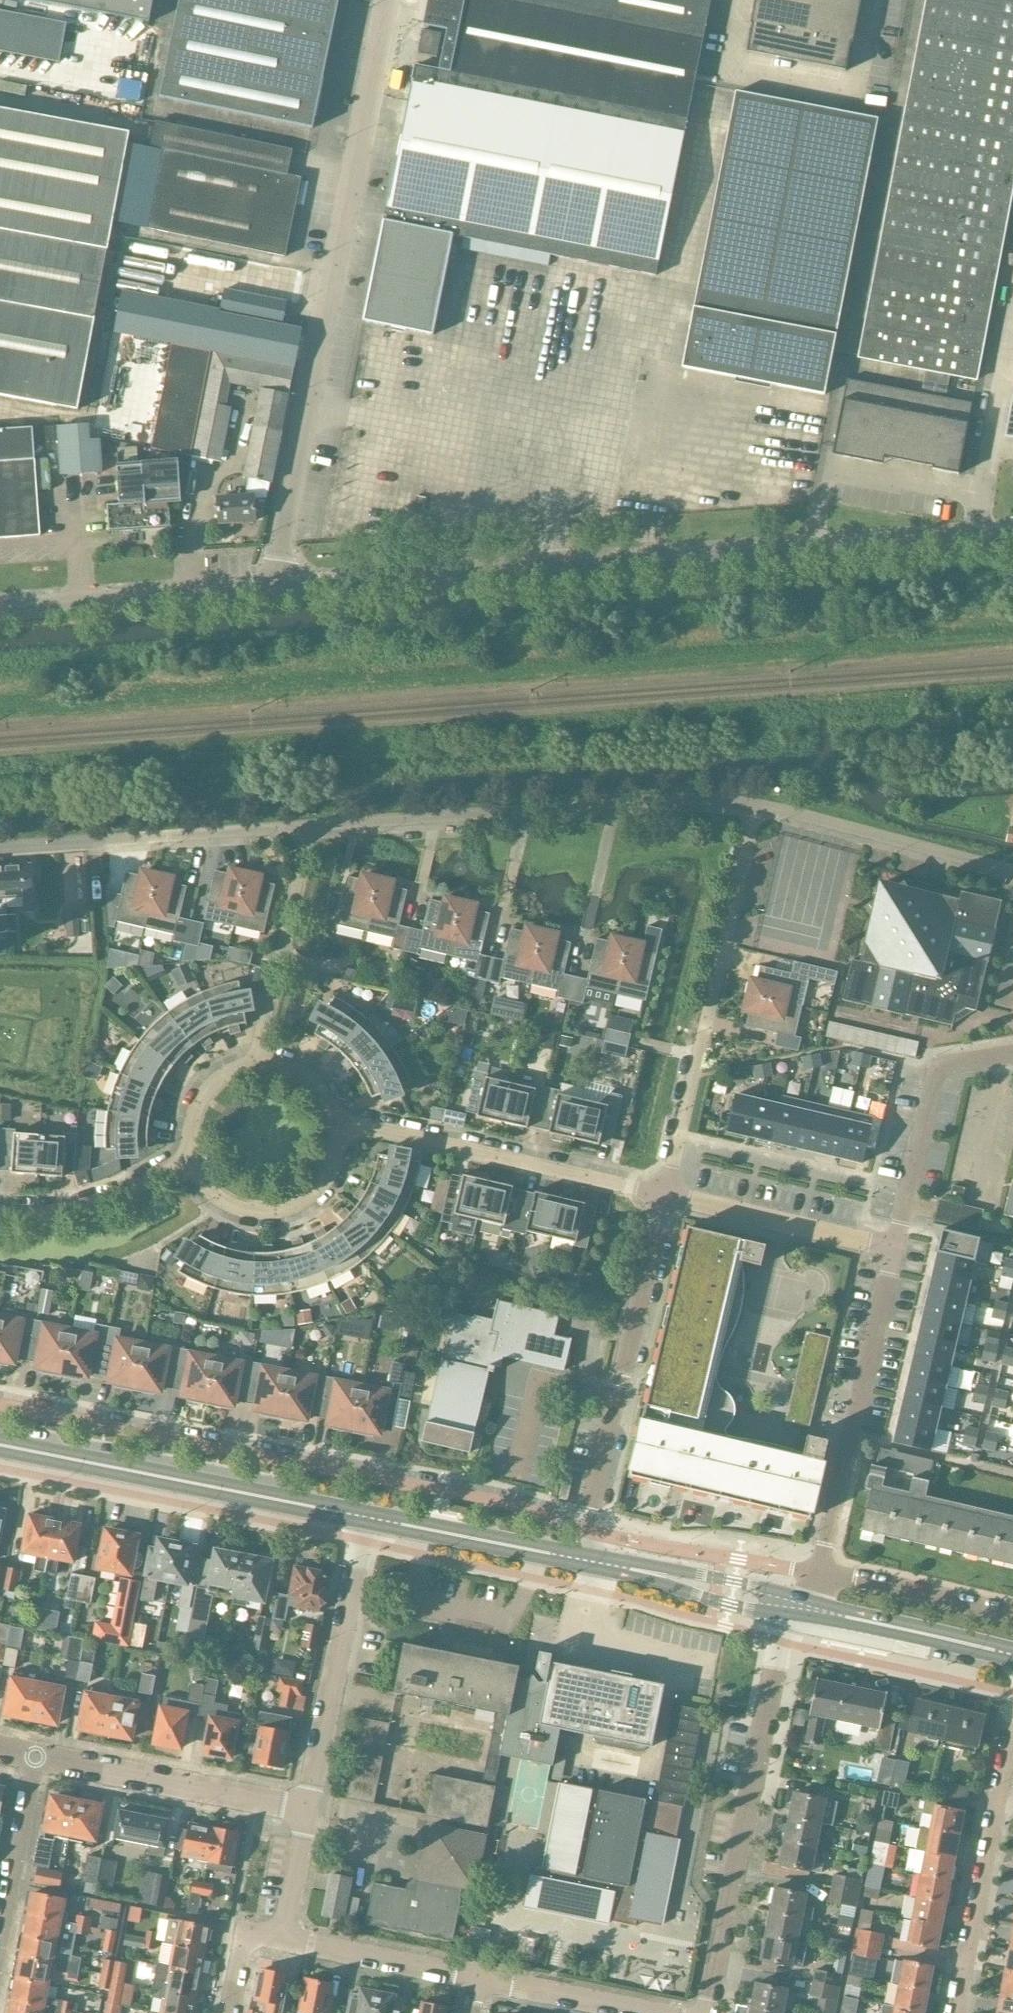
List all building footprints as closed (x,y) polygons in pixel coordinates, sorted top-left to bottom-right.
[(155,0),(31,0),(150,22),(155,0)] [(160,98),(314,130),(340,0),(180,0),(160,98)] [(441,70),(687,120),(703,43),(499,0),(432,0),(426,28),(448,32),(441,70)] [(703,43),(711,0),(499,0),(703,43)] [(746,53),(748,53),(844,71),(844,72),(845,72),(859,0),(757,0),(746,53)] [(859,357),(926,370),(950,374),(976,380),(1012,187),(1012,0),(927,0),(859,357)] [(68,24),(0,10),(0,52),(60,63),(68,24)] [(437,59),(442,35),(423,31),(418,55),(437,59)] [(687,120),(441,70),(418,66),(386,223),(455,237),(656,277),(687,120)] [(881,121),(735,93),(683,367),(824,396),(881,121)] [(108,246),(129,134),(0,109),(0,225),(108,246)] [(286,258),(302,180),(288,177),(293,151),(156,123),(151,149),(163,152),(147,230),(286,258)] [(435,337),(455,237),(386,223),(366,322),(435,337)] [(108,246),(0,225),(0,396),(77,410),(108,246)] [(220,313),(220,314),(282,327),(287,302),(225,289),(220,313)] [(124,294),(116,333),(173,344),(172,346),(212,353),(192,457),(215,462),(230,384),(262,390),(245,478),(250,479),(271,483),(272,482),(290,391),(300,338),(302,331),(282,327),(220,314),(220,313),(124,294)] [(152,449),(192,457),(212,353),(172,346),(152,449)] [(926,370),(923,382),(948,386),(950,374),(926,370)] [(972,403),(847,380),(833,448),(846,451),(844,458),(871,463),(872,456),(932,467),(932,470),(958,475),(972,403)] [(58,426),(61,475),(102,473),(100,440),(90,440),(89,424),(58,426)] [(54,427),(38,428),(39,444),(55,443),(54,427)] [(36,460),(34,428),(0,431),(0,463),(36,460)] [(137,448),(118,449),(119,465),(138,464),(137,448)] [(0,463),(0,539),(41,536),(38,491),(51,490),(49,460),(36,461),(36,460),(0,463)] [(169,502),(182,501),(179,461),(138,464),(119,465),(118,465),(121,505),(109,506),(111,531),(171,527),(169,502)] [(268,499),(271,483),(250,479),(246,497),(218,499),(220,524),(257,521),(255,500),(268,499)] [(393,759),(384,760),(385,771),(394,770),(393,759)] [(4,867),(6,899),(24,897),(25,912),(35,911),(32,865),(4,867)] [(204,920),(234,927),(246,874),(232,870),(230,875),(215,871),(204,920)] [(116,922),(146,929),(158,875),(143,872),(142,876),(127,873),(122,895),(105,891),(108,927),(115,928),(116,922)] [(246,874),(234,927),(264,934),(276,885),(260,882),(261,877),(246,874)] [(186,945),(192,921),(180,918),(187,887),(172,883),(173,879),(158,875),(146,929),(175,935),(173,942),(186,945)] [(336,925),(366,932),(379,879),(364,876),(363,880),(347,877),(336,925)] [(379,879),(366,932),(395,939),(393,949),(406,952),(411,929),(399,926),(408,891),(392,887),(394,883),(379,879)] [(852,961),(843,1001),(870,1007),(870,1008),(905,1016),(905,1015),(953,1027),(956,1016),(966,1009),(977,1012),(988,964),(989,964),(997,929),(996,929),(1002,902),(962,892),(960,900),(908,888),(905,883),(899,886),(885,883),(877,887),(877,890),(874,902),(869,905),(872,911),(860,962),(852,961)] [(411,929),(406,952),(419,955),(420,949),(449,956),(461,903),(446,899),(445,904),(430,900),(423,932),(411,929)] [(459,970),(463,976),(487,982),(492,958),(481,955),(490,914),(475,911),(476,906),(461,903),(449,956),(462,959),(459,970)] [(66,910),(68,938),(80,937),(78,909),(66,910)] [(7,916),(8,932),(17,932),(15,915),(7,916)] [(8,932),(7,916),(0,916),(0,928),(0,933),(8,932)] [(204,924),(192,921),(186,945),(199,948),(204,924)] [(648,927),(643,945),(628,942),(616,995),(646,1002),(663,930),(648,927)] [(530,985),(542,932),(527,929),(526,933),(511,930),(504,961),(492,958),(487,982),(500,985),(501,979),(530,985)] [(557,935),(542,932),(530,985),(559,992),(558,998),(571,1001),(576,978),(564,975),(571,944),(556,940),(557,935)] [(616,995),(628,942),(613,938),(612,943),(597,939),(588,980),(576,978),(571,1001),(584,1004),(587,988),(616,995)] [(253,953),(230,948),(227,960),(250,965),(253,953)] [(179,986),(195,979),(188,963),(172,970),(179,986)] [(752,981),(749,996),(802,1008),(809,980),(835,986),(838,973),(795,963),(792,974),(760,967),(757,982),(752,981)] [(345,968),(342,981),(354,984),(357,971),(345,968)] [(429,977),(425,997),(436,999),(441,980),(429,977)] [(114,995),(122,987),(113,978),(105,986),(114,995)] [(253,978),(251,988),(261,991),(263,981),(253,978)] [(202,993),(219,1032),(229,1028),(231,1036),(241,1033),(239,1025),(247,1024),(240,982),(224,985),(202,993)] [(168,1013),(194,1047),(200,1042),(205,1049),(213,1044),(209,1037),(219,1032),(202,993),(186,1001),(168,1013)] [(389,994),(387,1008),(396,1010),(398,995),(389,994)] [(802,1008),(749,996),(745,1011),(750,1012),(746,1027),(778,1035),(775,1046),(798,1052),(802,1039),(795,1037),(802,1008)] [(331,1045),(339,1051),(367,1019),(354,1009),(334,997),(315,1035),(322,1039),(318,1046),(327,1051),(331,1045)] [(521,1022),(526,1004),(495,997),(491,1015),(521,1022)] [(561,1030),(564,1015),(551,1012),(548,1027),(561,1030)] [(188,1052),(194,1047),(168,1013),(156,1023),(140,1040),(174,1067),(181,1059),(186,1065),(194,1057),(188,1052)] [(354,1067),(358,1073),(393,1048),(384,1036),(367,1019),(339,1051),(347,1059),(341,1064),(348,1072),(354,1067)] [(829,1022),(826,1038),(915,1058),(918,1043),(829,1022)] [(631,1035),(608,1030),(605,1042),(628,1048),(631,1035)] [(547,1034),(544,1048),(552,1050),(555,1036),(547,1034)] [(562,1036),(560,1045),(570,1047),(572,1039),(562,1036)] [(120,1074),(159,1091),(162,1085),(169,1089),(174,1080),(168,1076),(174,1067),(140,1040),(130,1054),(120,1074)] [(626,1059),(628,1048),(605,1042),(602,1054),(626,1059)] [(393,1048),(358,1073),(364,1082),(357,1085),(362,1095),(369,1091),(372,1099),(412,1084),(405,1068),(393,1048)] [(854,1053),(852,1065),(860,1067),(863,1054),(854,1053)] [(813,1068),(822,1067),(819,1054),(811,1056),(813,1068)] [(860,1067),(868,1069),(871,1056),(863,1054),(860,1067)] [(805,1070),(813,1068),(811,1056),(802,1057),(805,1070)] [(764,1078),(772,1076),(770,1064),(762,1066),(764,1078)] [(753,1067),(756,1080),(764,1078),(762,1066),(753,1067)] [(477,1117),(503,1123),(512,1084),(488,1078),(489,1075),(476,1072),(468,1107),(479,1109),(477,1117)] [(156,1099),(159,1091),(120,1074),(114,1088),(108,1111),(150,1119),(153,1108),(160,1111),(163,1101),(156,1099)] [(530,1121),(540,1123),(548,1089),(536,1086),(536,1090),(512,1084),(503,1123),(528,1129),(530,1121)] [(574,1140),(583,1100),(560,1095),(560,1092),(548,1089),(540,1123),(551,1126),(549,1134),(574,1140)] [(600,1104),(583,1100),(574,1140),(600,1146),(602,1138),(613,1140),(623,1096),(611,1094),(600,1104)] [(736,1095),(727,1132),(750,1137),(759,1100),(736,1095)] [(805,1101),(782,1096),(780,1105),(781,1105),(772,1143),(771,1142),(771,1145),(783,1148),(784,1145),(794,1148),(805,1101)] [(780,1105),(759,1100),(750,1137),(771,1142),(772,1143),(781,1105),(780,1105)] [(827,1106),(805,1101),(794,1148),(817,1153),(827,1106)] [(11,1105),(1,1104),(1,1119),(1,1121),(10,1121),(11,1105)] [(827,1106),(817,1153),(839,1158),(850,1112),(827,1106)] [(443,1124),(446,1112),(446,1111),(433,1108),(430,1121),(443,1124)] [(149,1129),(150,1119),(108,1111),(105,1134),(106,1151),(148,1148),(148,1140),(156,1140),(157,1130),(149,1129)] [(446,1112),(443,1124),(464,1128),(467,1115),(446,1111),(446,1112)] [(850,1112),(839,1158),(862,1163),(865,1149),(870,1127),(871,1127),(873,1117),(850,1112)] [(870,1127),(865,1149),(876,1151),(881,1129),(871,1127),(870,1127)] [(11,1174),(37,1175),(40,1135),(16,1133),(16,1130),(2,1129),(1,1165),(12,1165),(11,1174)] [(40,1135),(37,1175),(63,1177),(64,1169),(75,1170),(77,1134),(65,1133),(65,1137),(40,1135)] [(375,1173),(371,1183),(410,1200),(416,1184),(421,1162),(411,1161),(412,1155),(389,1151),(389,1157),(379,1155),(377,1163),(370,1161),(367,1171),(375,1173)] [(78,1187),(90,1183),(87,1172),(75,1175),(78,1187)] [(456,1215),(479,1220),(489,1182),(464,1176),(462,1184),(450,1181),(442,1215),(455,1218),(456,1215)] [(440,1178),(432,1210),(442,1215),(450,1181),(440,1178)] [(489,1182),(479,1220),(503,1226),(503,1229),(515,1232),(523,1198),(512,1196),(514,1188),(489,1182)] [(360,1202),(356,1208),(390,1233),(398,1222),(410,1200),(371,1183),(366,1193),(359,1189),(354,1198),(360,1202)] [(1005,1216),(1012,1218),(1012,1183),(1005,1216)] [(966,1189),(954,1186),(951,1198),(963,1200),(966,1189)] [(523,1198),(515,1232),(527,1235),(527,1232),(551,1238),(561,1198),(535,1193),(533,1201),(523,1198)] [(561,1198),(551,1238),(575,1243),(574,1247),(587,1250),(595,1215),(584,1213),(586,1204),(561,1198)] [(984,1211),(941,1201),(936,1220),(979,1231),(984,1211)] [(390,1233),(356,1208),(351,1214),(346,1208),(338,1216),(344,1221),(336,1229),(362,1261),(375,1250),(390,1233)] [(362,1261),(336,1229),(327,1235),(323,1228),(314,1233),(318,1240),(311,1243),(329,1282),(343,1275),(362,1261)] [(633,1464),(630,1476),(651,1481),(650,1484),(670,1489),(671,1486),(810,1518),(813,1506),(816,1507),(825,1470),(827,1462),(823,1461),(828,1441),(807,1436),(803,1453),(788,1449),(775,1445),(763,1442),(748,1439),(731,1436),(730,1435),(729,1435),(728,1434),(728,1433),(727,1432),(727,1431),(727,1430),(727,1429),(728,1427),(729,1426),(730,1425),(731,1424),(733,1421),(735,1417),(735,1412),(735,1407),(734,1403),(732,1398),(730,1395),(726,1391),(723,1390),(722,1388),(720,1386),(718,1383),(717,1380),(717,1376),(718,1373),(720,1365),(723,1356),(725,1349),(728,1344),(734,1331),(737,1323),(741,1312),(744,1294),(744,1282),(744,1272),(742,1262),(761,1266),(766,1246),(723,1236),(688,1228),(644,1420),(640,1419),(630,1463),(633,1464)] [(980,1239),(942,1230),(936,1253),(937,1253),(938,1252),(975,1261),(980,1239)] [(193,1280),(214,1289),(227,1249),(217,1245),(221,1238),(211,1233),(208,1240),(200,1236),(196,1244),(191,1241),(179,1260),(184,1263),(178,1272),(193,1280)] [(329,1282),(311,1243),(304,1246),(302,1239),(292,1242),(294,1249),(284,1252),(292,1293),(309,1289),(329,1282)] [(231,1293),(253,1296),(255,1254),(248,1253),(249,1245),(239,1243),(237,1251),(227,1249),(214,1289),(231,1293)] [(292,1293),(284,1252),(274,1253),(273,1245),(263,1246),(263,1254),(255,1254),(253,1296),(269,1296),(292,1293)] [(176,1256),(167,1249),(161,1258),(170,1264),(176,1256)] [(492,1250),(488,1265),(505,1269),(509,1254),(492,1250)] [(937,1253),(933,1273),(970,1282),(975,1261),(938,1252),(937,1253)] [(1005,1259),(1003,1267),(1012,1270),(1012,1261),(1005,1259)] [(557,1278),(559,1271),(555,1265),(548,1263),(545,1275),(557,1278)] [(1001,1276),(1012,1279),(1012,1270),(1003,1267),(1001,1276)] [(90,1292),(93,1273),(82,1271),(79,1290),(90,1292)] [(970,1282),(933,1273),(928,1294),(965,1303),(970,1282)] [(151,1290),(153,1278),(141,1276),(139,1288),(151,1290)] [(454,1278),(452,1291),(462,1293),(477,1296),(480,1284),(454,1278)] [(49,1315),(54,1291),(42,1289),(37,1313),(49,1315)] [(965,1303),(928,1294),(923,1315),(960,1324),(965,1303)] [(342,1304),(348,1315),(355,1310),(349,1300),(342,1304)] [(419,1331),(427,1300),(402,1305),(397,1326),(419,1331)] [(451,1322),(423,1441),(472,1453),(496,1352),(566,1369),(567,1365),(570,1366),(571,1360),(568,1359),(571,1349),(546,1343),(553,1314),(499,1301),(495,1320),(476,1315),(475,1318),(455,1313),(453,1322),(451,1322)] [(995,1301),(993,1309),(1006,1312),(1007,1304),(995,1301)] [(37,1305),(28,1304),(26,1312),(35,1314),(37,1305)] [(993,1309),(991,1318),(1004,1321),(1006,1312),(993,1309)] [(313,1322),(310,1310),(297,1312),(299,1325),(313,1322)] [(185,1324),(187,1315),(177,1313),(175,1322),(185,1324)] [(960,1324),(923,1315),(918,1336),(955,1345),(960,1324)] [(294,1316),(282,1316),(283,1327),(295,1326),(294,1316)] [(28,1356),(34,1320),(22,1318),(21,1321),(0,1317),(0,1364),(7,1366),(8,1362),(15,1363),(16,1354),(28,1356)] [(42,1373),(61,1376),(70,1330),(46,1326),(47,1323),(34,1320),(28,1356),(39,1358),(37,1367),(43,1369),(42,1373)] [(338,1334),(348,1336),(351,1320),(341,1320),(338,1334)] [(89,1368),(100,1370),(109,1327),(97,1324),(95,1335),(70,1330),(61,1376),(81,1380),(81,1376),(88,1377),(89,1368)] [(328,1337),(335,1338),(336,1327),(325,1325),(324,1331),(328,1337)] [(115,1387),(134,1390),(143,1344),(119,1340),(121,1329),(109,1327),(100,1370),(112,1372),(110,1382),(116,1383),(115,1387)] [(260,1342),(291,1349),(295,1330),(262,1332),(260,1342)] [(955,1345),(918,1336),(913,1357),(950,1366),(955,1345)] [(985,1343),(983,1352),(996,1354),(998,1346),(985,1343)] [(163,1382),(174,1384),(180,1348),(168,1346),(167,1349),(143,1344),(134,1390),(154,1394),(154,1390),(161,1391),(163,1382)] [(188,1401),(208,1404),(216,1359),(192,1354),(193,1351),(180,1348),(174,1384),(184,1386),(183,1396),(189,1397),(188,1401)] [(1005,1348),(1004,1356),(1012,1358),(1012,1350),(1005,1348)] [(983,1352),(982,1360),(994,1363),(996,1354),(983,1352)] [(1002,1365),(1012,1367),(1012,1358),(1004,1356),(1002,1365)] [(950,1366),(913,1357),(908,1378),(945,1387),(946,1386),(955,1388),(960,1369),(950,1367),(950,1366)] [(247,1398),(253,1362),(241,1360),(241,1363),(216,1359),(208,1404),(227,1408),(228,1404),(234,1405),(236,1396),(247,1398)] [(261,1415),(281,1419),(289,1373),(265,1368),(266,1365),(253,1362),(247,1398),(258,1400),(256,1410),(262,1411),(261,1415)] [(387,1392),(362,1387),(354,1433),(373,1436),(374,1432),(380,1434),(382,1424),(393,1427),(405,1364),(392,1362),(387,1392)] [(309,1410),(320,1412),(327,1377),(314,1374),(314,1377),(289,1373),(281,1419),(300,1422),(301,1418),(307,1420),(309,1410)] [(354,1433),(362,1387),(338,1382),(339,1379),(327,1377),(320,1412),(331,1414),(329,1424),(335,1425),(334,1429),(354,1433)] [(945,1387),(908,1378),(903,1399),(940,1408),(941,1407),(954,1410),(959,1390),(945,1387)] [(988,1388),(976,1385),(974,1394),(986,1396),(988,1388)] [(1008,1393),(996,1390),(994,1398),(1006,1401),(1008,1393)] [(793,1391),(785,1422),(809,1428),(812,1416),(796,1412),(801,1393),(793,1391)] [(974,1394),(972,1402),(984,1405),(986,1396),(974,1394)] [(994,1398),(992,1407),(1004,1409),(1006,1401),(994,1398)] [(940,1408),(903,1399),(899,1420),(936,1429),(940,1408)] [(899,1420),(893,1442),(930,1451),(931,1449),(946,1452),(951,1433),(936,1429),(899,1420)] [(978,1430),(966,1427),(964,1436),(976,1438),(978,1430)] [(585,1432),(577,1430),(571,1454),(579,1456),(585,1432)] [(998,1435),(986,1432),(984,1440),(997,1443),(998,1435)] [(964,1436),(962,1444),(974,1447),(976,1438),(964,1436)] [(984,1440),(982,1449),(995,1451),(997,1443),(984,1440)] [(926,1502),(936,1461),(882,1449),(878,1467),(875,1466),(874,1465),(868,1489),(873,1490),(863,1531),(1012,1566),(1012,1522),(926,1502)] [(469,1509),(452,1506),(450,1512),(468,1515),(469,1509)] [(36,1568),(46,1570),(56,1519),(31,1514),(23,1551),(42,1555),(41,1560),(38,1559),(36,1568)] [(56,1519),(46,1570),(56,1572),(57,1563),(54,1563),(55,1557),(74,1561),(81,1524),(56,1519)] [(128,1645),(131,1631),(131,1629),(136,1605),(141,1581),(136,1580),(140,1560),(134,1558),(138,1536),(131,1534),(129,1530),(116,1527),(113,1530),(106,1529),(99,1566),(122,1571),(112,1625),(95,1621),(92,1639),(128,1647),(128,1645)] [(156,1576),(170,1579),(177,1539),(167,1537),(165,1540),(159,1539),(157,1549),(152,1548),(142,1598),(152,1600),(156,1576)] [(177,1539),(170,1579),(184,1582),(175,1630),(188,1633),(193,1608),(189,1607),(199,1557),(193,1556),(195,1545),(189,1544),(187,1541),(177,1539)] [(210,1590),(236,1595),(244,1555),(217,1549),(215,1559),(203,1557),(193,1608),(188,1633),(188,1635),(205,1638),(213,1599),(209,1598),(210,1590)] [(244,1555),(236,1595),(234,1602),(247,1605),(248,1596),(264,1599),(271,1560),(244,1555)] [(321,1570),(295,1565),(289,1594),(296,1595),(294,1605),(320,1610),(321,1604),(327,1601),(332,1576),(325,1574),(321,1570)] [(5,1567),(1,1589),(16,1592),(17,1592),(21,1570),(5,1567)] [(66,1600),(78,1602),(83,1576),(71,1574),(66,1600)] [(83,1576),(78,1602),(91,1604),(95,1578),(83,1576)] [(0,1595),(0,1596),(15,1599),(16,1592),(1,1589),(0,1595)] [(277,1594),(272,1619),(284,1621),(289,1597),(277,1594)] [(271,1618),(259,1616),(252,1649),(265,1651),(271,1618)] [(134,1623),(130,1647),(142,1649),(146,1625),(134,1623)] [(0,1624),(0,1643),(7,1644),(10,1626),(0,1624)] [(318,1649),(322,1627),(308,1625),(305,1647),(318,1649)] [(64,1677),(77,1680),(83,1650),(85,1640),(69,1637),(65,1660),(68,1661),(64,1677)] [(166,1656),(168,1644),(158,1641),(156,1654),(166,1656)] [(501,1756),(502,1751),(510,1715),(511,1715),(518,1678),(521,1666),(505,1663),(490,1660),(449,1652),(434,1649),(404,1643),(394,1692),(496,1712),(488,1753),(501,1756)] [(6,1647),(4,1663),(3,1665),(15,1667),(18,1650),(6,1647)] [(83,1650),(77,1680),(89,1682),(95,1652),(83,1650)] [(527,1680),(518,1678),(511,1715),(510,1715),(502,1751),(501,1756),(553,1766),(560,1729),(593,1736),(593,1737),(593,1738),(594,1739),(594,1740),(594,1741),(595,1742),(596,1743),(597,1744),(598,1744),(598,1745),(599,1745),(600,1745),(602,1746),(635,1752),(637,1753),(638,1753),(638,1752),(639,1752),(640,1752),(641,1752),(642,1751),(643,1751),(644,1750),(645,1749),(646,1748),(646,1747),(647,1747),(647,1746),(647,1745),(647,1744),(647,1743),(652,1744),(664,1685),(632,1679),(632,1675),(612,1671),(611,1675),(580,1668),(552,1663),(552,1665),(550,1665),(552,1654),(539,1652),(535,1676),(534,1675),(527,1680)] [(289,1662),(286,1676),(293,1677),(296,1663),(289,1662)] [(6,1713),(31,1718),(37,1683),(23,1680),(24,1673),(14,1671),(6,1713)] [(194,1673),(196,1682),(204,1680),(202,1671),(194,1673)] [(152,1695),(155,1676),(142,1674),(139,1692),(152,1695)] [(37,1683),(31,1718),(57,1723),(65,1681),(54,1679),(39,1676),(37,1683)] [(280,1705),(293,1708),(296,1695),(301,1696),(304,1681),(279,1676),(276,1691),(282,1692),(280,1705)] [(888,1693),(817,1678),(809,1714),(811,1715),(805,1741),(821,1745),(827,1718),(880,1729),(876,1748),(890,1751),(896,1722),(883,1719),(888,1693)] [(205,1686),(202,1704),(200,1715),(211,1717),(204,1752),(232,1757),(240,1714),(227,1711),(228,1705),(215,1703),(219,1681),(207,1679),(205,1686)] [(202,1704),(205,1686),(191,1683),(188,1702),(202,1704)] [(80,1728),(106,1733),(112,1698),(98,1695),(99,1688),(88,1686),(80,1728)] [(112,1698),(106,1733),(130,1738),(139,1695),(114,1690),(112,1698)] [(910,1730),(943,1738),(950,1707),(917,1699),(910,1730)] [(176,1710),(162,1707),(155,1742),(181,1747),(189,1705),(177,1703),(176,1710)] [(674,1704),(655,1801),(683,1807),(684,1807),(704,1710),(674,1704)] [(950,1707),(943,1738),(977,1746),(984,1715),(950,1707)] [(372,1800),(387,1721),(358,1716),(344,1794),(372,1800)] [(274,1719),(272,1729),(262,1727),(255,1761),(281,1766),(288,1732),(285,1731),(287,1722),(274,1719)] [(550,1777),(558,1779),(564,1757),(556,1755),(550,1777)] [(910,1762),(896,1758),(889,1786),(904,1789),(910,1762)] [(496,1786),(495,1786),(482,1783),(434,1773),(426,1813),(426,1815),(488,1827),(496,1786)] [(969,1787),(941,1782),(938,1796),(966,1802),(969,1787)] [(637,1920),(661,1925),(678,1838),(676,1838),(683,1807),(655,1801),(561,1783),(544,1869),(536,1867),(534,1875),(529,1874),(523,1906),(610,1923),(610,1921),(636,1926),(637,1920)] [(790,1816),(821,1823),(826,1798),(795,1791),(790,1816)] [(882,1806),(896,1809),(899,1794),(885,1791),(882,1806)] [(52,1795),(44,1837),(55,1839),(55,1836),(70,1839),(71,1833),(77,1800),(52,1795)] [(959,1834),(964,1810),(936,1805),(937,1800),(925,1798),(922,1812),(933,1814),(930,1829),(959,1834)] [(71,1833),(70,1839),(83,1842),(83,1845),(93,1847),(101,1804),(77,1800),(71,1833)] [(171,1819),(119,1809),(114,1838),(150,1845),(148,1854),(163,1857),(171,1819)] [(785,1839),(817,1845),(821,1823),(790,1816),(785,1839)] [(856,1830),(870,1832),(873,1819),(858,1816),(856,1830)] [(893,1821),(879,1818),(874,1842),(889,1844),(893,1821)] [(183,1855),(207,1860),(214,1826),(190,1822),(183,1855)] [(424,1935),(453,1941),(462,1898),(460,1898),(463,1887),(476,1890),(487,1835),(431,1824),(418,1890),(374,1882),(366,1923),(395,1929),(395,1928),(424,1934),(424,1935)] [(206,1868),(231,1873),(239,1831),(214,1826),(207,1860),(206,1868)] [(916,1850),(926,1852),(954,1857),(959,1834),(930,1829),(920,1827),(916,1850)] [(907,1829),(905,1845),(915,1846),(917,1831),(907,1829)] [(813,1862),(817,1845),(785,1839),(780,1864),(821,1872),(823,1864),(813,1862)] [(874,1842),(870,1863),(884,1866),(888,1844),(874,1842)] [(868,1847),(853,1844),(851,1854),(866,1857),(868,1847)] [(921,1874),(950,1879),(954,1857),(926,1852),(921,1874)] [(87,1855),(82,1881),(96,1884),(96,1883),(101,1859),(102,1858),(87,1855)] [(116,1862),(101,1859),(96,1883),(111,1886),(116,1862)] [(884,1866),(870,1863),(868,1873),(882,1876),(884,1866)] [(59,1889),(63,1872),(38,1867),(35,1884),(59,1889)] [(848,1867),(846,1877),(861,1879),(863,1870),(848,1867)] [(157,1874),(152,1902),(163,1905),(169,1876),(157,1874)] [(327,1897),(347,1900),(351,1877),(332,1874),(327,1897)] [(833,1874),(831,1886),(859,1891),(861,1879),(846,1877),(833,1874)] [(917,1897),(945,1902),(950,1879),(921,1874),(917,1897)] [(197,1914),(200,1895),(203,1882),(194,1880),(188,1912),(197,1914)] [(203,1882),(200,1895),(210,1897),(213,1884),(203,1882)] [(859,1891),(831,1886),(828,1901),(856,1906),(859,1891)] [(865,1886),(864,1895),(878,1898),(880,1889),(865,1886)] [(770,1911),(802,1918),(810,1920),(813,1908),(805,1906),(807,1893),(775,1887),(770,1911)] [(34,1891),(29,1914),(65,1921),(67,1912),(63,1911),(66,1898),(34,1891)] [(343,1918),(347,1900),(327,1897),(324,1914),(343,1918)] [(350,1897),(346,1918),(356,1920),(360,1899),(350,1897)] [(945,1902),(917,1897),(912,1919),(941,1925),(945,1902)] [(120,1912),(121,1904),(92,1898),(90,1907),(103,1910),(103,1913),(114,1915),(115,1911),(120,1912)] [(871,1923),(872,1912),(860,1910),(859,1922),(871,1923)] [(765,1934),(798,1941),(802,1918),(770,1911),(765,1934)] [(64,1928),(65,1921),(29,1914),(25,1936),(57,1942),(60,1927),(64,1928)] [(78,1915),(76,1923),(89,1926),(90,1918),(78,1915)] [(851,1928),(853,1918),(840,1915),(838,1925),(851,1928)] [(100,1928),(116,1931),(119,1919),(103,1916),(100,1928)] [(211,1927),(169,1919),(164,1943),(174,1944),(206,1950),(211,1927)] [(936,1948),(941,1925),(912,1919),(907,1942),(936,1948)] [(89,1926),(76,1923),(74,1932),(87,1935),(89,1926)] [(490,1930),(471,1926),(467,1948),(486,1952),(490,1930)] [(857,1929),(855,1941),(882,1946),(884,1934),(857,1929)] [(147,1931),(146,1939),(155,1941),(157,1933),(147,1931)] [(798,1941),(765,1934),(760,1959),(792,1965),(802,1967),(807,1943),(798,1941)] [(55,1953),(57,1942),(25,1936),(21,1957),(81,1969),(84,1955),(69,1952),(68,1956),(55,1953)] [(126,1936),(124,1945),(138,1947),(139,1938),(126,1936)] [(828,1947),(847,1951),(849,1942),(830,1938),(828,1947)] [(155,1941),(146,1939),(144,1948),(154,1950),(155,1941)] [(855,1941),(852,1954),(866,1957),(879,1960),(882,1946),(855,1941)] [(174,1944),(169,1968),(201,1974),(206,1950),(174,1944)] [(79,1983),(81,1969),(21,1957),(17,1978),(49,1985),(51,1973),(65,1975),(64,1980),(79,1983)] [(113,1975),(116,1961),(104,1959),(101,1973),(113,1975)] [(899,1984),(928,1989),(932,1966),(904,1960),(899,1984)] [(116,1961),(113,1975),(112,1980),(122,1982),(126,1963),(116,1961)] [(201,1974),(169,1968),(157,1965),(153,1988),(165,1990),(197,1996),(201,1974)] [(813,1982),(839,1987),(842,1974),(816,1969),(813,1982)] [(263,1970),(258,1999),(270,2001),(268,2012),(282,2012),(286,1991),(285,1991),(288,1975),(263,1970)] [(1005,1970),(1000,1993),(1012,1996),(1012,1971),(1005,1970)] [(98,1987),(110,1989),(112,1980),(113,1975),(101,1973),(98,1987)] [(848,1973),(846,1984),(861,1986),(863,1976),(848,1973)] [(17,1978),(13,1999),(45,2005),(49,1985),(17,1978)] [(308,1979),(301,2012),(307,2012),(326,2012),(326,2011),(329,2012),(330,2003),(329,1999),(332,1984),(308,1979)] [(110,1989),(107,2003),(118,2005),(122,1982),(112,1980),(110,1989)] [(751,2006),(783,2012),(788,1989),(756,1982),(751,2006)] [(837,2000),(839,1987),(813,1982),(811,1995),(820,1996),(837,2000)] [(899,1984),(895,2006),(923,2012),(928,1989),(899,1984)] [(161,2012),(194,2012),(197,1996),(165,1990),(161,2012)] [(378,1993),(363,1990),(362,1994),(353,1992),(349,2012),(374,2012),(378,1993)] [(378,1993),(374,2012),(400,2012),(402,2002),(393,2000),(394,1996),(378,1993)] [(1000,1993),(996,2012),(1012,2012),(1012,1996),(1000,1993)] [(816,2012),(834,2012),(837,2000),(820,1996),(818,2007),(816,2012)] [(844,1996),(842,2006),(857,2009),(859,1999),(844,1996)] [(13,1999),(10,2012),(73,2012),(73,2011),(62,2009),(45,2005),(13,1999)] [(64,2000),(62,2009),(73,2011),(75,2002),(64,2000)] [(447,2006),(422,2001),(420,2012),(446,2012),(447,2006)] [(118,2005),(107,2003),(105,2012),(120,2012),(121,2005),(118,2005)] [(895,2006),(883,2004),(881,2012),(923,2012),(895,2006)]
